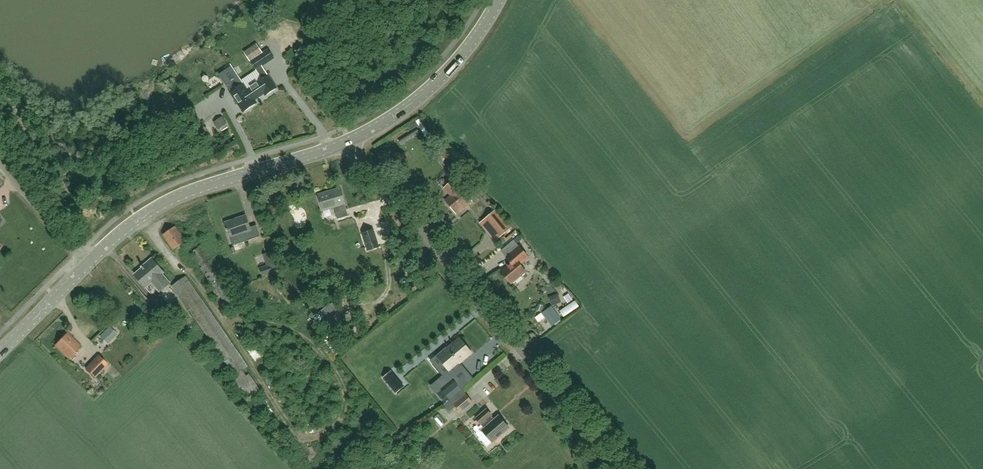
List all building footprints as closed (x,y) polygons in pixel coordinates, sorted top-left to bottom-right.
[(274,58),(269,49),(263,53),(257,45),(246,53),(251,61),(257,69),(263,79),(257,83),(264,93),(266,95),(277,88),(262,66),(274,58)] [(236,82),(238,86),(230,92),(244,112),(257,103),(255,100),(264,93),(257,83),(247,89),(241,79),(236,82)] [(456,214),(472,201),(471,201),(479,194),(471,185),(464,191),(460,187),(445,200),(456,214)] [(338,219),(349,215),(345,204),(340,188),(318,194),(323,211),(334,207),(338,219)] [(495,210),(486,218),(501,236),(511,229),(495,210)] [(247,241),(260,236),(256,225),(250,227),(246,215),(225,222),(230,238),(245,233),(247,241)] [(173,250),(185,241),(175,226),(163,235),(173,250)] [(368,251),(378,248),(379,248),(373,230),(362,233),(368,251)] [(520,264),(529,257),(520,246),(507,257),(512,264),(502,272),(511,283),(525,271),(520,264)] [(161,291),(170,283),(162,274),(164,272),(153,259),(143,268),(143,269),(136,275),(146,287),(153,281),(161,291)] [(235,375),(249,367),(203,300),(203,301),(186,276),(172,286),(189,311),(190,310),(235,375)] [(542,313),(552,327),(561,320),(551,307),(542,313)] [(108,344),(118,334),(110,326),(100,336),(108,344)] [(69,359),(82,346),(67,332),(55,345),(69,359)] [(459,339),(441,354),(453,368),(471,353),(459,339)] [(256,361),(264,356),(255,342),(246,348),(256,361)] [(99,356),(86,369),(95,377),(107,364),(99,356)] [(239,389),(247,385),(251,395),(258,392),(249,373),(234,380),(239,389)] [(390,373),(383,378),(396,394),(403,388),(390,373)] [(452,378),(440,388),(449,399),(462,389),(452,378)] [(473,402),(466,394),(454,405),(461,412),(473,402)] [(493,443),(509,428),(499,416),(493,421),(490,417),(492,416),(487,410),(476,419),(481,425),(482,424),(485,428),(482,431),(493,443)] [(445,428),(451,422),(447,418),(441,424),(445,428)]
